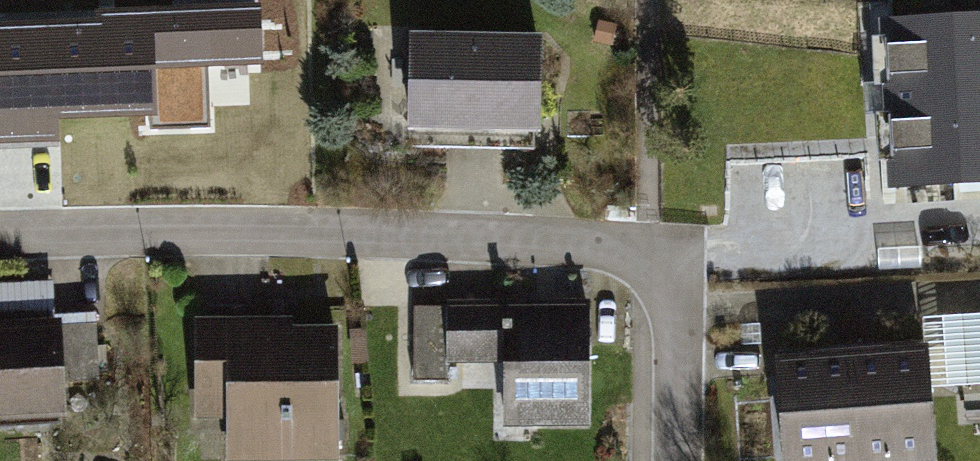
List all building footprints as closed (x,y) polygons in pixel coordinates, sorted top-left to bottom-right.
[(0,27),(0,123),(4,123),(4,140),(42,139),(41,122),(141,120),(139,23),(112,24),(111,10),(82,11),(82,25),(0,27)] [(875,23),(885,200),(979,195),(979,17),(875,23)] [(529,142),(531,42),(398,39),(398,45),(370,44),(368,123),(396,124),(395,138),(529,142)] [(578,298),(434,300),(434,308),(404,308),(405,380),(436,379),(436,365),(490,364),(491,430),(580,428),(578,298)] [(938,320),(939,338),(942,379),(979,377),(979,317),(938,320)] [(181,321),(180,422),(217,422),(216,460),(245,460),(327,460),(329,323),(181,321)] [(0,326),(0,427),(52,426),(51,326),(0,326)] [(942,379),(939,338),(857,341),(862,460),(944,460),(942,379)] [(778,344),(779,386),(782,460),(862,460),(857,341),(778,344)]
